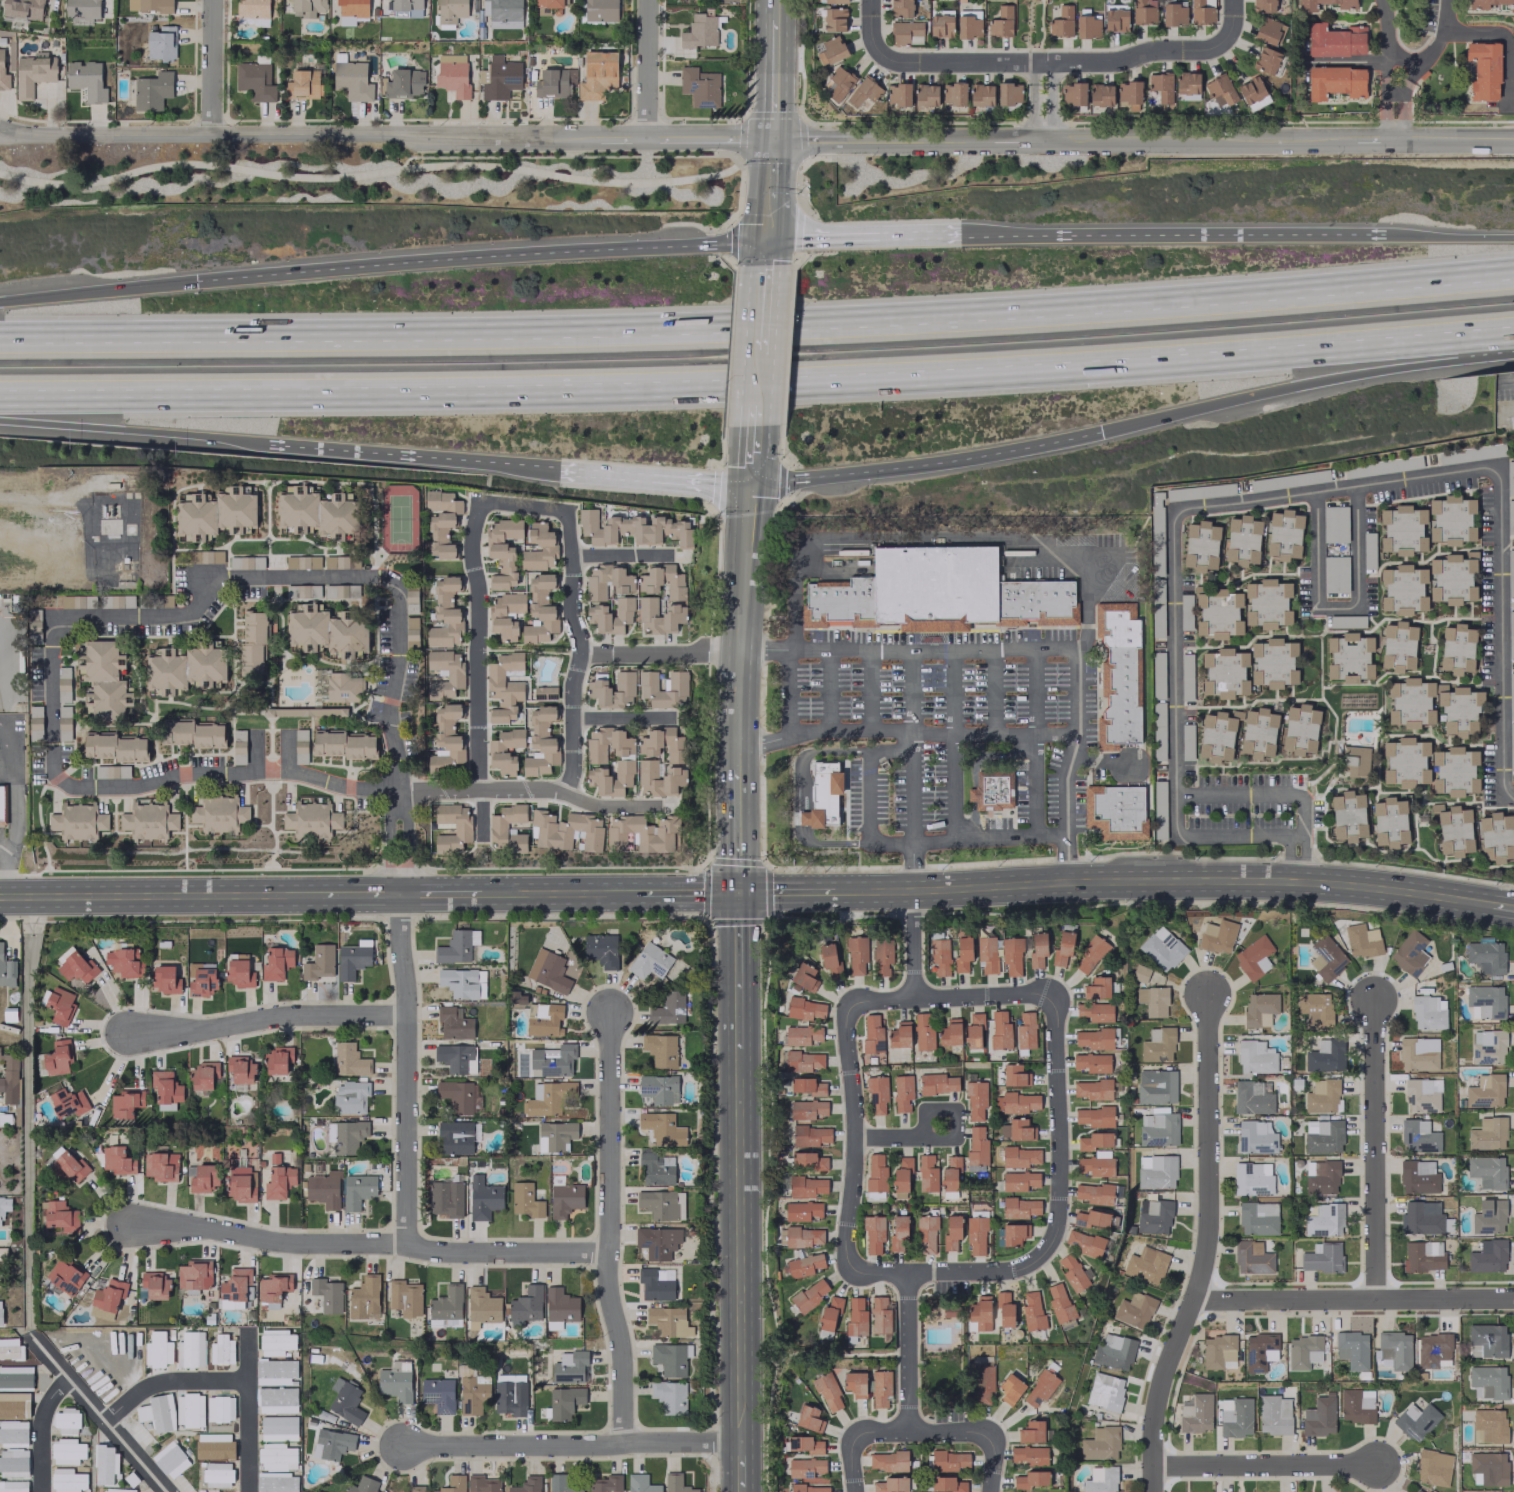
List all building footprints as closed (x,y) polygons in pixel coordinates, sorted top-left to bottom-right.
[(43,0),(3,0),(2,16),(41,19),(43,0)] [(65,19),(99,19),(99,0),(65,0),(65,19)] [(172,11),(172,0),(127,0),(127,10),(172,11)] [(236,17),(268,18),(269,0),(237,0),(236,17)] [(315,10),(323,11),(323,0),(292,0),(292,16),(314,17),(315,10)] [(355,19),(369,18),(369,0),(337,0),(338,25),(355,25),(355,19)] [(392,16),(421,17),(422,0),(392,0),(392,16)] [(468,0),(434,0),(434,3),(438,3),(438,23),(456,23),(456,17),(467,17),(468,0)] [(482,19),(521,18),(521,0),(482,0),(482,19)] [(585,21),(617,21),(617,0),(585,0),(585,21)] [(891,16),(912,16),(912,0),(891,0),(891,16)] [(1153,24),(1154,0),(1132,0),(1131,23),(1153,24)] [(1191,24),(1214,23),(1213,0),(1190,0),(1191,24)] [(1275,0),(1252,0),(1252,12),(1275,12),(1275,0)] [(1298,11),(1316,12),(1316,3),(1337,3),(1337,7),(1356,8),(1356,0),(1299,0),(1298,11)] [(1468,9),(1488,9),(1488,3),(1510,4),(1509,12),(1513,12),(1513,0),(1468,0),(1468,9)] [(1162,26),(1186,26),(1186,6),(1178,6),(1178,3),(1163,3),(1162,26)] [(1048,35),(1072,36),(1072,5),(1059,4),(1058,19),(1048,19),(1048,35)] [(1104,32),(1127,31),(1127,4),(1104,5),(1104,32)] [(1012,5),(997,5),(997,19),(988,18),(988,36),(1011,36),(1012,5)] [(823,8),(824,31),(845,31),(845,8),(823,8)] [(957,14),(957,37),(980,38),(980,10),(968,10),(968,15),(957,14)] [(679,32),(679,46),(717,46),(716,14),(689,14),(690,32),(679,32)] [(930,14),(929,36),(952,37),(953,15),(930,14)] [(1100,15),(1076,15),(1076,38),(1099,38),(1100,15)] [(1277,45),(1284,23),(1260,16),(1254,38),(1277,45)] [(922,44),(922,21),(891,22),(891,44),(922,44)] [(1308,55),(1365,55),(1365,26),(1345,26),(1345,30),(1325,30),(1325,22),(1308,22),(1308,55)] [(175,25),(158,25),(158,31),(147,31),(147,58),(175,58),(175,25)] [(823,49),(815,53),(822,67),(848,54),(838,34),(820,43),(823,49)] [(1500,43),(1465,42),(1465,59),(1474,59),(1474,79),(1469,79),(1469,99),(1498,100),(1500,43)] [(1274,74),(1281,53),(1260,46),(1253,68),(1274,74)] [(9,89),(9,73),(3,74),(3,48),(0,48),(0,89),(9,89)] [(617,51),(584,51),(583,82),(577,81),(576,99),(603,100),(603,88),(616,89),(617,51)] [(467,54),(436,55),(436,88),(453,88),(453,99),(467,99),(467,54)] [(520,61),(502,61),(502,54),(488,54),(488,69),(477,69),(477,83),(480,82),(481,99),(507,99),(507,89),(521,89),(520,61)] [(32,81),(55,81),(55,56),(16,56),(16,100),(32,100),(32,81)] [(106,102),(106,87),(101,87),(100,61),(66,61),(66,88),(85,88),(85,103),(106,102)] [(372,101),(372,83),(365,83),(366,62),(333,61),(332,87),(345,87),(345,101),(372,101)] [(235,89),(252,90),(252,101),(275,101),(275,84),(269,84),(269,63),(235,62),(235,89)] [(831,90),(828,97),(840,103),(854,75),(835,65),(824,86),(831,90)] [(719,72),(697,72),(697,66),(680,66),(679,93),(691,93),(690,107),(718,107),(719,72)] [(1325,92),(1346,92),(1346,96),(1365,96),(1365,67),(1308,67),(1308,100),(1325,100),(1325,92)] [(575,68),(539,69),(539,80),(534,80),(534,97),(570,96),(569,83),(575,83),(575,68)] [(318,70),(290,69),(290,81),(285,81),(285,97),(318,98),(318,70)] [(422,69),(390,69),(390,81),(384,81),(385,96),(423,96),(422,69)] [(171,97),(172,71),(156,70),(155,78),(134,77),(134,110),(161,110),(162,97),(171,97)] [(1176,99),(1198,100),(1199,72),(1176,72),(1176,99)] [(1216,109),(1237,99),(1224,72),(1204,82),(1216,109)] [(1172,103),(1171,73),(1147,74),(1148,89),(1158,89),(1158,103),(1172,103)] [(865,96),(873,102),(883,90),(864,75),(845,99),(856,107),(865,96)] [(1268,103),(1259,76),(1238,83),(1246,110),(1268,103)] [(1140,103),(1141,81),(1117,81),(1117,103),(1140,103)] [(942,82),(942,104),(965,104),(966,83),(942,82)] [(1085,83),(1061,82),(1061,104),(1085,104),(1085,83)] [(1021,83),(997,83),(997,103),(1021,104),(1021,83)] [(910,105),(910,84),(888,84),(888,105),(910,105)] [(938,84),(915,84),(914,105),(937,105),(938,84)] [(993,105),(993,84),(970,84),(970,105),(993,105)] [(1089,105),(1112,105),(1113,84),(1090,84),(1089,105)] [(1166,501),(1235,494),(1234,482),(1165,489),(1166,501)] [(177,502),(183,502),(183,494),(210,494),(210,500),(216,499),(216,491),(223,491),(223,486),(250,485),(250,491),(257,491),(257,531),(242,531),(242,534),(228,534),(228,530),(218,530),(218,537),(205,537),(205,543),(190,543),(190,538),(184,538),(184,534),(177,534),(177,502)] [(278,493),(286,493),(286,486),(312,485),(312,489),(319,489),(319,497),(324,497),(324,492),(352,491),(352,497),(358,497),(359,532),(344,533),(344,541),(331,542),(330,533),(318,534),(318,525),(306,526),(306,534),(293,534),(293,526),(278,526),(278,493)] [(456,559),(437,559),(437,556),(430,556),(429,541),(432,541),(432,530),(429,530),(429,517),(437,516),(437,512),(442,512),(442,508),(425,508),(425,490),(440,490),(440,492),(451,492),(451,501),(461,501),(462,513),(456,514),(456,527),(447,527),(448,544),(455,544),(456,559)] [(1161,492),(1150,492),(1152,540),(1163,539),(1161,492)] [(1475,499),(1459,499),(1459,495),(1443,495),(1443,499),(1430,499),(1430,526),(1428,527),(1428,541),(1443,541),(1443,545),(1459,545),(1459,541),(1475,540),(1475,526),(1471,526),(1470,513),(1475,513),(1475,499)] [(1379,509),(1379,523),(1384,523),(1384,536),(1380,536),(1380,551),(1394,551),(1394,555),(1411,555),(1411,551),(1426,551),(1426,536),(1421,536),(1421,523),(1426,523),(1426,509),(1411,509),(1411,504),(1394,505),(1394,509),(1379,509)] [(1323,542),(1347,542),(1347,506),(1322,506),(1323,542)] [(1299,558),(1302,514),(1292,514),(1292,509),(1281,508),(1281,513),(1269,512),(1267,555),(1277,556),(1277,560),(1287,561),(1288,557),(1299,558)] [(578,509),(597,509),(597,528),(602,528),(602,525),(605,525),(605,517),(645,516),(645,524),(649,524),(649,517),(663,516),(663,518),(670,518),(670,523),(674,523),(674,520),(684,520),(684,521),(688,521),(688,529),(692,529),(692,548),(678,548),(678,538),(669,538),(669,533),(660,534),(660,544),(634,544),(633,534),(616,535),(616,545),(603,545),(603,546),(589,546),(589,536),(581,536),(581,523),(578,523),(578,509)] [(1225,561),(1236,562),(1235,566),(1246,567),(1246,562),(1257,563),(1260,520),(1250,520),(1250,515),(1239,514),(1239,518),(1228,517),(1225,561)] [(487,590),(508,590),(508,586),(516,586),(515,572),(513,572),(513,561),(515,561),(515,547),(507,547),(507,543),(502,543),(502,538),(522,538),(522,519),(497,520),(497,522),(489,522),(489,536),(486,536),(486,544),(489,544),(489,559),(496,558),(496,574),(487,574),(487,590)] [(1216,569),(1219,526),(1209,525),(1210,521),(1197,520),(1197,524),(1186,523),(1183,566),(1193,567),(1193,571),(1204,572),(1204,568),(1216,569)] [(520,551),(520,571),(546,571),(546,568),(555,568),(555,560),(558,560),(558,545),(557,545),(557,531),(547,531),(547,523),(530,523),(530,529),(528,529),(528,537),(529,537),(529,543),(536,543),(536,547),(540,547),(540,551),(520,551)] [(805,584),(815,584),(815,587),(849,587),(848,577),(873,577),(873,547),(996,546),(997,581),(1074,580),(1074,602),(1078,601),(1078,625),(997,626),(997,621),(967,621),(967,631),(899,632),(899,623),(874,623),(874,627),(849,628),(849,621),(827,621),(827,628),(801,628),(800,605),(805,605),(805,584)] [(223,551),(190,550),(190,562),(223,563),(223,551)] [(1430,559),(1430,600),(1445,600),(1445,604),(1460,605),(1460,600),(1474,600),(1474,551),(1465,551),(1465,555),(1444,555),(1444,559),(1430,559)] [(285,568),(320,568),(320,556),(285,556),(285,568)] [(324,568),(348,567),(347,556),(324,556),(324,568)] [(1347,556),(1322,557),(1323,592),(1348,592),(1347,556)] [(605,602),(586,602),(586,576),(589,576),(589,566),(597,566),(597,564),(612,564),(612,565),(625,565),(625,575),(634,575),(634,592),(627,592),(627,594),(619,594),(619,593),(614,593),(614,585),(610,585),(610,582),(606,582),(605,602)] [(648,565),(662,565),(662,564),(674,564),(674,574),(684,574),(684,586),(686,586),(686,601),(666,601),(666,580),(662,580),(662,586),(658,586),(658,593),(644,593),(644,592),(637,591),(638,574),(648,575),(648,565)] [(1379,569),(1380,583),(1384,583),(1384,596),(1380,596),(1380,611),(1395,610),(1395,614),(1412,614),(1412,610),(1427,610),(1427,596),(1422,596),(1422,583),(1427,583),(1426,568),(1411,569),(1411,564),(1395,564),(1395,569),(1379,569)] [(557,574),(536,574),(536,577),(529,577),(529,592),(531,592),(531,603),(529,603),(529,616),(537,616),(537,620),(542,620),(542,625),(522,626),(522,644),(536,644),(536,642),(549,642),(548,633),(558,633),(558,605),(548,605),(548,590),(557,590),(557,574)] [(462,576),(441,576),(441,580),(434,580),(434,594),(436,594),(436,606),(434,606),(434,619),(442,619),(442,623),(447,623),(447,628),(427,628),(427,647),(452,647),(452,644),(460,644),(460,631),(464,631),(464,622),(460,622),(460,608),(453,608),(453,592),(462,592),(462,576)] [(1244,625),(1259,625),(1260,629),(1276,629),(1276,624),(1291,624),(1291,610),(1286,610),(1286,597),(1291,597),(1291,582),(1276,582),(1276,578),(1260,578),(1260,582),(1244,583),(1244,598),(1249,598),(1249,611),(1244,611),(1244,625)] [(405,613),(418,613),(417,584),(404,584),(405,613)] [(319,585),(288,585),(288,597),(319,596),(319,585)] [(324,597),(347,596),(347,585),(324,585),(324,597)] [(1195,635),(1210,635),(1210,639),(1227,639),(1227,634),(1242,634),(1242,619),(1237,619),(1237,607),(1242,607),(1242,592),(1225,593),(1225,587),(1196,588),(1196,620),(1195,620),(1195,635)] [(525,613),(525,594),(500,594),(500,597),(493,597),(493,605),(489,605),(489,620),(491,619),(491,633),(498,633),(498,642),(516,641),(516,635),(518,635),(518,626),(517,626),(517,621),(509,621),(509,617),(505,617),(505,613),(525,613)] [(1191,630),(1192,594),(1180,594),(1180,630),(1191,630)] [(94,595),(60,596),(61,607),(94,606),(94,595)] [(133,595),(100,595),(100,607),(133,607),(133,595)] [(658,596),(639,597),(639,622),(642,622),(642,632),(650,632),(650,634),(665,634),(665,633),(678,633),(678,623),(687,623),(687,606),(680,606),(680,604),(672,604),(672,605),(667,605),(667,613),(663,613),(663,616),(659,616),(658,596)] [(615,597),(635,597),(635,622),(632,622),(632,632),(624,632),(624,634),(609,635),(609,634),(596,634),(596,624),(587,624),(587,607),(594,607),(594,605),(602,605),(602,606),(607,606),(607,613),(611,613),(611,617),(615,617),(615,597)] [(1162,603),(1153,604),(1153,621),(1163,621),(1162,603)] [(288,613),(296,612),(296,605),(322,604),(322,609),(329,609),(329,616),(334,616),(334,611),(362,611),(362,616),(368,616),(369,652),(354,652),(354,661),(340,661),(340,653),(328,653),(328,645),(316,645),(316,653),(303,653),(303,645),(288,645),(288,613)] [(1097,605),(1133,604),(1134,620),(1138,620),(1139,743),(1116,744),(1116,751),(1097,751),(1097,718),(1103,718),(1103,712),(1108,707),(1108,696),(1101,696),(1101,661),(1108,661),(1107,648),(1102,643),(1102,636),(1097,636),(1097,605)] [(40,642),(40,609),(28,609),(28,643),(40,642)] [(243,611),(269,610),(269,642),(266,642),(266,674),(240,675),(240,643),(244,642),(243,611)] [(417,617),(405,617),(405,651),(418,651),(417,617)] [(1414,669),(1416,626),(1405,626),(1405,621),(1394,620),(1394,625),(1383,624),(1381,667),(1391,667),(1391,672),(1402,673),(1402,669),(1414,669)] [(1473,671),(1474,628),(1465,628),(1465,623),(1453,623),(1453,627),(1440,626),(1439,669),(1449,669),(1449,675),(1460,675),(1460,671),(1473,671)] [(1326,637),(1326,655),(1331,654),(1331,665),(1326,665),(1327,679),(1342,679),(1342,682),(1358,682),(1358,678),(1373,678),(1372,663),(1368,664),(1368,652),(1372,652),(1372,636),(1357,637),(1357,632),(1342,632),(1342,637),(1326,637)] [(1251,684),(1265,684),(1265,688),(1282,688),(1282,684),(1297,684),(1297,669),(1292,669),(1292,655),(1296,655),(1296,642),(1282,642),(1282,637),(1265,637),(1265,642),(1251,642),(1251,684)] [(84,640),(118,640),(118,651),(125,651),(126,672),(118,672),(118,680),(127,679),(127,685),(134,685),(134,710),(126,710),(126,722),(94,722),(94,708),(86,708),(85,690),(93,690),(92,682),(82,682),(82,674),(78,674),(78,651),(84,651),(84,640)] [(147,657),(153,657),(153,648),(180,648),(180,654),(186,654),(186,646),(193,645),(193,640),(221,640),(221,646),(227,646),(228,685),(213,685),(213,689),(199,689),(198,684),(188,684),(188,691),(175,691),(175,697),(161,697),(161,693),(154,693),(154,689),(147,689),(147,657)] [(1202,694),(1216,694),(1216,698),(1233,698),(1233,694),(1248,694),(1248,680),(1244,680),(1244,667),(1248,667),(1248,652),(1232,652),(1232,648),(1216,648),(1216,652),(1201,652),(1201,667),(1206,667),(1206,679),(1202,679),(1202,694)] [(428,652),(451,652),(451,654),(459,654),(459,662),(464,662),(464,689),(455,689),(455,698),(442,698),(442,700),(428,700),(428,681),(447,681),(447,669),(428,670),(428,652)] [(489,724),(508,724),(508,720),(516,720),(516,705),(515,705),(515,701),(523,701),(523,681),(504,681),(504,671),(523,671),(523,652),(510,653),(510,655),(498,655),(498,664),(488,664),(488,690),(492,690),(492,699),(499,699),(499,708),(489,708),(489,724)] [(1152,652),(1153,686),(1153,697),(1164,696),(1163,652),(1152,652)] [(1192,653),(1180,653),(1181,700),(1192,700),(1192,653)] [(69,667),(57,667),(58,701),(70,701),(69,667)] [(615,671),(634,671),(635,697),(632,697),(632,706),(624,706),(624,709),(609,709),(609,708),(595,708),(595,698),(586,698),(586,681),(593,681),(593,679),(601,679),(601,680),(606,680),(606,688),(610,688),(610,691),(615,691),(615,671)] [(638,671),(657,671),(657,691),(668,691),(668,672),(686,672),(686,696),(685,696),(685,704),(676,704),(676,709),(649,709),(649,700),(640,700),(640,686),(638,686),(638,671)] [(330,673),(348,673),(348,678),(361,678),(361,702),(327,703),(326,677),(330,677),(330,673)] [(1434,682),(1418,682),(1418,677),(1402,677),(1402,682),(1387,682),(1388,697),(1389,697),(1389,724),(1402,724),(1402,728),(1419,728),(1419,724),(1434,724),(1434,709),(1429,709),(1429,696),(1434,696),(1434,682)] [(1478,734),(1477,706),(1483,706),(1483,691),(1468,691),(1468,687),(1446,688),(1446,683),(1436,684),(1436,707),(1443,707),(1443,734),(1454,734),(1455,738),(1466,738),(1466,734),(1478,734)] [(534,687),(557,686),(557,699),(534,699),(534,687)] [(1314,753),(1319,710),(1309,709),(1310,704),(1298,703),(1297,707),(1287,706),(1282,748),(1292,750),(1291,754),(1302,755),(1303,752),(1314,753)] [(464,704),(443,704),(443,707),(435,707),(435,722),(438,722),(438,733),(435,733),(435,746),(443,746),(443,751),(448,751),(448,755),(428,755),(428,774),(441,774),(441,771),(453,771),(453,762),(463,762),(463,735),(454,735),(454,720),(464,720),(464,704)] [(41,706),(29,706),(29,741),(42,740),(41,706)] [(58,706),(58,740),(70,740),(69,706),(58,706)] [(559,706),(538,706),(538,710),(530,710),(530,724),(533,724),(533,735),(531,735),(531,749),(539,749),(539,753),(543,753),(543,758),(523,758),(523,777),(537,777),(537,774),(548,774),(548,765),(559,765),(559,738),(549,738),(549,722),(559,722),(559,706)] [(1272,757),(1277,714),(1268,713),(1268,708),(1256,707),(1255,711),(1244,710),(1239,753),(1250,754),(1249,758),(1261,760),(1261,755),(1272,757)] [(1203,714),(1198,756),(1207,757),(1207,762),(1218,763),(1219,760),(1230,761),(1235,718),(1242,719),(1243,712),(1231,710),(1230,713),(1213,712),(1213,715),(1203,714)] [(163,721),(194,721),(194,724),(224,723),(225,746),(193,746),(193,742),(163,742),(163,721)] [(1182,724),(1181,759),(1193,760),(1193,746),(1189,746),(1190,724),(1182,724)] [(605,764),(586,764),(586,738),(589,738),(589,730),(596,730),(596,727),(611,727),(611,730),(624,730),(624,738),(633,738),(633,754),(626,754),(626,756),(613,756),(613,748),(609,748),(609,745),(605,745),(605,764)] [(649,729),(663,729),(663,727),(675,728),(675,738),(685,738),(685,750),(687,750),(687,764),(667,764),(668,743),(664,743),(664,750),(660,750),(660,757),(646,757),(646,755),(639,755),(639,738),(649,738),(649,729)] [(489,767),(489,753),(487,753),(487,741),(497,740),(497,730),(509,730),(509,728),(524,728),(524,748),(503,748),(503,752),(509,752),(509,756),(516,756),(517,770),(515,770),(515,777),(498,777),(498,767),(489,767)] [(245,764),(244,729),(232,730),(233,764),(245,764)] [(307,729),(294,729),(294,763),(306,763),(307,729)] [(314,732),(345,732),(345,735),(375,734),(376,757),(344,757),(344,753),(314,753),(314,732)] [(85,735),(117,735),(117,738),(147,737),(147,760),(116,760),(116,756),(85,756),(85,735)] [(1382,741),(1382,757),(1387,757),(1387,769),(1383,769),(1383,784),(1397,784),(1397,787),(1413,787),(1413,783),(1429,783),(1429,769),(1424,769),(1424,755),(1429,755),(1429,741),(1413,741),(1413,737),(1397,737),(1397,741),(1382,741)] [(1347,765),(1347,777),(1368,778),(1369,746),(1342,746),(1342,765),(1347,765)] [(1478,792),(1478,777),(1473,777),(1473,764),(1477,764),(1477,750),(1462,750),(1462,746),(1446,746),(1446,751),(1431,751),(1431,766),(1435,766),(1436,778),(1432,778),(1432,792),(1446,792),(1446,797),(1463,797),(1463,792),(1478,792)] [(658,759),(638,760),(638,786),(642,786),(642,794),(649,794),(649,797),(664,797),(664,793),(677,793),(677,785),(686,785),(686,769),(679,769),(679,767),(666,767),(666,775),(662,775),(662,779),(658,779),(658,759)] [(597,795),(611,795),(611,796),(623,797),(623,787),(633,787),(633,774),(635,774),(635,760),(616,760),(616,781),(612,780),(612,774),(608,774),(608,767),(594,767),(594,768),(587,768),(587,785),(597,785),(597,795)] [(811,760),(838,760),(838,771),(843,771),(843,795),(837,795),(838,826),(803,827),(797,827),(797,810),(803,810),(808,810),(807,807),(811,807),(811,760)] [(95,766),(95,777),(128,776),(128,765),(95,766)] [(975,769),(1012,769),(1012,807),(1000,807),(1000,810),(974,810),(974,801),(974,788),(974,785),(975,785),(975,769)] [(1085,787),(1143,786),(1144,817),(1147,817),(1147,840),(1100,840),(1100,827),(1086,828),(1085,787)] [(974,801),(967,801),(966,788),(974,788),(974,801)] [(1363,794),(1352,794),(1352,790),(1340,790),(1340,795),(1330,796),(1333,839),(1345,838),(1345,842),(1356,842),(1356,837),(1366,837),(1363,794)] [(189,805),(201,805),(200,797),(238,796),(238,806),(249,805),(249,822),(237,822),(237,831),(201,831),(201,823),(190,823),(189,805)] [(1405,800),(1393,800),(1393,796),(1382,796),(1382,802),(1372,802),(1374,846),(1398,845),(1398,843),(1407,843),(1405,800)] [(282,812),(293,811),(293,799),(330,798),(330,813),(341,813),(342,828),(330,829),(330,840),(294,841),(294,829),(283,830),(282,812)] [(49,814),(60,814),(60,805),(97,804),(97,813),(108,813),(109,830),(97,830),(97,838),(60,839),(60,831),(49,831),(49,814)] [(119,813),(131,813),(131,804),(167,804),(168,813),(178,813),(178,829),(167,830),(167,839),(130,839),(130,831),(119,831),(119,813)] [(525,804),(525,823),(507,823),(507,833),(527,833),(527,853),(501,853),(501,849),(490,850),(490,815),(500,815),(499,806),(512,806),(512,804),(525,804)] [(1472,851),(1470,809),(1459,809),(1458,805),(1446,805),(1446,809),(1437,810),(1439,854),(1451,853),(1451,857),(1462,857),(1462,852),(1472,851)] [(436,806),(459,806),(459,808),(468,807),(468,815),(472,814),(472,844),(463,844),(463,852),(450,852),(450,854),(435,854),(435,835),(455,835),(455,822),(436,822),(436,806)] [(532,810),(545,811),(545,814),(554,815),(554,823),(557,823),(557,821),(565,821),(566,812),(594,814),(594,818),(602,819),(601,827),(604,827),(601,855),(581,853),(583,832),(573,831),(571,851),(536,848),(539,827),(531,826),(532,810)] [(1513,858),(1511,815),(1500,815),(1500,812),(1478,814),(1481,860),(1492,859),(1492,864),(1504,863),(1504,858),(1513,858)] [(680,815),(666,815),(666,819),(657,819),(657,826),(654,826),(654,824),(646,824),(646,814),(617,814),(617,818),(609,818),(609,826),(607,826),(607,854),(627,853),(627,832),(637,832),(637,853),(672,853),(672,832),(680,832),(680,815)] [(1237,923),(1218,918),(1216,925),(1204,921),(1197,946),(1229,955),(1237,923)] [(1381,954),(1378,928),(1364,929),(1363,923),(1345,925),(1348,957),(1381,954)] [(1187,949),(1159,924),(1137,947),(1165,973),(1187,949)] [(1413,978),(1429,957),(1419,949),(1427,940),(1411,928),(1388,958),(1413,978)] [(469,962),(470,944),(478,944),(478,929),(448,929),(448,946),(434,946),(434,962),(469,962)] [(956,973),(967,972),(967,961),(971,961),(970,930),(955,931),(956,973)] [(1051,965),(1064,966),(1065,955),(1071,956),(1073,931),(1059,930),(1057,949),(1052,949),(1051,965)] [(1046,932),(1031,933),(1032,951),(1029,951),(1029,968),(1042,967),(1042,956),(1046,956),(1046,932)] [(1307,963),(1325,982),(1349,961),(1323,932),(1309,946),(1317,954),(1307,963)] [(1250,981),(1271,966),(1264,956),(1274,949),(1262,933),(1231,955),(1250,981)] [(583,935),(584,960),(599,959),(599,970),(616,969),(616,934),(583,935)] [(1085,975),(1109,945),(1094,934),(1071,964),(1085,975)] [(995,936),(977,937),(978,974),(996,973),(995,936)] [(866,937),(848,937),(849,975),(867,974),(866,937)] [(874,976),(888,976),(888,963),(892,963),(892,938),(873,939),(874,976)] [(949,975),(948,938),(930,938),(931,976),(949,975)] [(1003,976),(1021,976),(1021,938),(1002,938),(1003,976)] [(2,959),(2,941),(0,942),(0,986),(15,986),(15,959),(2,959)] [(661,978),(673,956),(643,941),(627,971),(642,979),(647,971),(661,978)] [(1465,962),(1477,962),(1477,974),(1503,974),(1504,943),(1466,942),(1465,962)] [(839,975),(835,943),(819,944),(822,969),(828,969),(829,976),(839,975)] [(332,944),(312,944),(313,962),(301,963),(301,980),(315,980),(315,976),(333,975),(332,944)] [(51,964),(67,981),(74,974),(84,984),(97,971),(72,945),(51,964)] [(370,946),(338,946),(338,981),(354,981),(354,966),(370,967),(370,946)] [(292,967),(293,948),(266,947),(266,965),(261,964),(260,980),(283,981),(283,967),(292,967)] [(525,977),(566,994),(571,980),(559,975),(565,958),(537,947),(525,977)] [(104,949),(104,964),(110,964),(110,971),(118,971),(118,977),(143,977),(143,961),(137,961),(137,948),(104,949)] [(247,953),(236,954),(236,959),(226,960),(226,980),(233,980),(233,987),(254,987),(253,970),(247,971),(247,953)] [(811,977),(815,969),(800,961),(789,980),(812,992),(819,980),(811,977)] [(210,996),(210,989),(215,989),(216,963),(187,962),(187,996),(210,996)] [(1132,978),(1144,983),(1150,969),(1137,964),(1132,978)] [(174,966),(153,965),(153,992),(180,992),(180,977),(174,977),(174,966)] [(485,998),(484,968),(437,969),(437,986),(449,985),(449,999),(485,998)] [(1083,998),(1109,998),(1109,976),(1091,977),(1091,985),(1082,985),(1083,998)] [(74,994),(52,985),(44,1005),(54,1010),(49,1021),(65,1027),(75,1003),(71,1002),(74,994)] [(1504,1018),(1503,985),(1465,986),(1466,1006),(1471,1006),(1471,1018),(1504,1018)] [(1146,1017),(1167,1017),(1166,987),(1136,987),(1136,1003),(1145,1002),(1146,1017)] [(647,1023),(683,1023),(684,991),(663,990),(663,1007),(648,1006),(647,1023)] [(1331,1026),(1330,992),(1296,993),(1297,1013),(1306,1013),(1306,1027),(1331,1026)] [(1278,993),(1244,994),(1245,1027),(1270,1026),(1269,1013),(1278,1013),(1278,993)] [(1445,1029),(1445,997),(1412,996),(1412,1028),(1445,1029)] [(824,1018),(826,1002),(788,998),(786,1017),(812,1020),(812,1017),(824,1018)] [(561,1004),(535,1003),(535,1017),(526,1016),(526,1034),(562,1036),(562,1028),(560,1027),(561,1004)] [(1075,1004),(1076,1016),(1088,1016),(1088,1022),(1112,1021),(1112,1003),(1075,1004)] [(439,1038),(473,1037),(473,1017),(461,1017),(461,1005),(438,1006),(439,1038)] [(991,1049),(1011,1048),(1010,1022),(1006,1022),(1005,1010),(990,1011),(991,1049)] [(1034,1011),(1019,1012),(1019,1024),(1015,1024),(1015,1049),(1035,1048),(1034,1011)] [(915,1050),(933,1050),(932,1012),(914,1013),(915,1050)] [(980,1048),(980,1028),(983,1028),(983,1012),(969,1013),(970,1024),(965,1025),(966,1048),(980,1048)] [(863,1052),(883,1051),(882,1027),(878,1027),(878,1014),(862,1014),(863,1052)] [(947,1018),(947,1027),(938,1027),(939,1045),(960,1044),(960,1018),(947,1018)] [(889,1047),(910,1047),(909,1023),(888,1023),(889,1047)] [(809,1045),(809,1040),(821,1041),(822,1026),(785,1025),(784,1045),(809,1045)] [(1173,1027),(1148,1027),(1148,1040),(1140,1040),(1140,1060),(1173,1061),(1173,1027)] [(1074,1030),(1075,1049),(1112,1048),(1112,1029),(1074,1030)] [(1472,1064),(1505,1063),(1504,1030),(1471,1030),(1472,1064)] [(676,1067),(676,1034),(641,1035),(641,1052),(652,1052),(652,1068),(676,1067)] [(43,1053),(45,1075),(68,1073),(66,1060),(70,1060),(68,1038),(51,1040),(52,1052),(43,1053)] [(1432,1038),(1400,1038),(1400,1070),(1438,1070),(1438,1051),(1432,1051),(1432,1038)] [(1344,1070),(1343,1039),(1317,1039),(1317,1050),(1304,1051),(1305,1071),(1344,1070)] [(1238,1040),(1238,1073),(1276,1072),(1275,1047),(1264,1048),(1264,1040),(1238,1040)] [(334,1042),(335,1075),(370,1074),(370,1058),(356,1058),(355,1041),(334,1042)] [(571,1075),(571,1058),(575,1057),(575,1043),(558,1043),(558,1048),(529,1049),(530,1076),(571,1075)] [(447,1074),(475,1074),(475,1045),(434,1045),(434,1062),(447,1062),(447,1074)] [(292,1047),(264,1048),(265,1074),(286,1074),(286,1062),(292,1062),(292,1047)] [(812,1072),(812,1068),(823,1068),(823,1053),(785,1052),(785,1071),(812,1072)] [(1109,1053),(1072,1054),(1073,1068),(1085,1068),(1086,1073),(1109,1073),(1109,1053)] [(3,1091),(3,1103),(17,1103),(17,1054),(0,1054),(0,1059),(3,1059),(3,1077),(0,1077),(0,1091),(3,1091)] [(254,1083),(254,1062),(248,1062),(248,1055),(226,1056),(226,1072),(232,1071),(232,1083),(254,1083)] [(190,1090),(212,1089),(212,1077),(219,1077),(219,1061),(196,1062),(196,1069),(190,1069),(190,1090)] [(1003,1085),(1029,1086),(1030,1073),(1021,1072),(1021,1064),(1003,1064),(1003,1085)] [(175,1109),(175,1101),(183,1101),(182,1084),(173,1084),(173,1070),(150,1071),(151,1089),(156,1088),(157,1110),(175,1109)] [(1137,1103),(1176,1103),(1175,1070),(1137,1070),(1137,1103)] [(919,1093),(958,1092),(958,1076),(945,1076),(945,1073),(919,1074),(919,1093)] [(1502,1073),(1476,1074),(1477,1086),(1464,1086),(1465,1107),(1503,1106),(1502,1073)] [(677,1105),(677,1076),(639,1075),(638,1096),(651,1096),(651,1104),(677,1105)] [(894,1112),(909,1112),(909,1099),(912,1099),(912,1075),(893,1075),(894,1112)] [(885,1076),(867,1077),(868,1115),(886,1114),(885,1076)] [(815,1078),(790,1077),(790,1094),(825,1094),(825,1082),(814,1082),(815,1078)] [(1304,1092),(1304,1112),(1340,1112),(1340,1100),(1338,1100),(1338,1079),(1312,1078),(1312,1092),(1304,1092)] [(1439,1112),(1439,1078),(1405,1079),(1405,1112),(1439,1112)] [(1073,1080),(1073,1099),(1112,1098),(1111,1080),(1073,1080)] [(450,1113),(472,1114),(473,1106),(477,1106),(478,1082),(436,1081),(435,1098),(450,1098),(450,1113)] [(985,1081),(966,1082),(967,1121),(982,1120),(982,1108),(986,1107),(985,1081)] [(1273,1113),(1273,1092),(1269,1092),(1269,1081),(1234,1081),(1235,1113),(1273,1113)] [(369,1082),(334,1082),(334,1113),(365,1113),(365,1095),(369,1095),(369,1082)] [(532,1082),(532,1099),(521,1100),(522,1116),(560,1115),(560,1105),(563,1105),(563,1098),(576,1098),(576,1082),(532,1082)] [(47,1093),(57,1118),(73,1111),(75,1115),(89,1109),(81,1089),(67,1094),(64,1087),(47,1093)] [(133,1118),(133,1107),(144,1106),(143,1089),(118,1089),(118,1094),(110,1095),(110,1118),(133,1118)] [(1039,1093),(994,1094),(994,1113),(1028,1112),(1028,1109),(1039,1109),(1039,1093)] [(790,1119),(814,1119),(814,1115),(827,1115),(827,1100),(790,1100),(790,1119)] [(1113,1127),(1113,1107),(1075,1108),(1075,1123),(1087,1123),(1087,1127),(1113,1127)] [(673,1112),(638,1113),(638,1128),(651,1128),(652,1146),(685,1146),(685,1126),(673,1126),(673,1112)] [(0,1113),(0,1126),(10,1126),(11,1114),(0,1113)] [(1177,1113),(1139,1114),(1139,1146),(1177,1145),(1177,1113)] [(1467,1129),(1467,1149),(1506,1148),(1505,1116),(1479,1117),(1479,1128),(1467,1129)] [(1035,1138),(1034,1126),(1027,1127),(1026,1118),(1008,1118),(1008,1124),(1000,1124),(1000,1139),(1035,1138)] [(1439,1151),(1439,1132),(1428,1132),(1428,1119),(1401,1119),(1401,1152),(1439,1151)] [(1238,1153),(1276,1152),(1276,1132),(1269,1132),(1269,1120),(1237,1121),(1238,1153)] [(1304,1121),(1304,1153),(1342,1152),(1342,1120),(1304,1121)] [(357,1154),(357,1138),(368,1138),(368,1121),(333,1121),(334,1154),(357,1154)] [(441,1153),(472,1154),(472,1122),(437,1121),(437,1136),(441,1136),(441,1153)] [(537,1122),(538,1151),(568,1151),(568,1139),(576,1138),(576,1122),(537,1122)] [(793,1146),(819,1146),(819,1142),(831,1142),(830,1126),(792,1127),(793,1146)] [(986,1126),(968,1126),(968,1164),(986,1164),(986,1126)] [(1077,1151),(1092,1150),(1092,1147),(1112,1146),(1111,1132),(1088,1132),(1088,1137),(1077,1137),(1077,1151)] [(63,1150),(58,1145),(42,1162),(46,1166),(63,1150)] [(135,1174),(135,1157),(124,1157),(124,1145),(102,1146),(102,1169),(110,1169),(110,1174),(135,1174)] [(639,1167),(642,1167),(642,1184),(674,1184),(674,1156),(653,1156),(653,1147),(639,1147),(639,1167)] [(1002,1167),(1027,1167),(1027,1164),(1040,1164),(1040,1148),(1002,1147),(1002,1167)] [(65,1174),(74,1184),(90,1169),(78,1157),(75,1160),(65,1150),(48,1166),(60,1178),(65,1174)] [(1112,1176),(1112,1151),(1093,1151),(1093,1157),(1077,1157),(1077,1171),(1089,1172),(1089,1175),(1112,1176)] [(143,1152),(143,1175),(151,1175),(151,1181),(176,1181),(177,1153),(143,1152)] [(827,1157),(816,1156),(816,1152),(793,1152),(792,1169),(827,1170),(827,1157)] [(285,1199),(285,1186),(295,1186),(295,1166),(278,1166),(278,1153),(269,1154),(269,1182),(263,1182),(263,1199),(285,1199)] [(867,1191),(886,1191),(885,1153),(866,1154),(867,1191)] [(937,1191),(937,1167),(933,1167),(932,1154),(918,1154),(919,1191),(937,1191)] [(960,1156),(947,1155),(947,1168),(942,1168),(942,1190),(956,1191),(957,1173),(960,1173),(960,1156)] [(1137,1188),(1175,1187),(1175,1155),(1137,1155),(1137,1188)] [(908,1156),(898,1157),(898,1168),(892,1168),(893,1198),(909,1198),(908,1156)] [(1505,1157),(1466,1156),(1466,1177),(1479,1177),(1479,1189),(1504,1189),(1505,1157)] [(1337,1160),(1313,1161),(1313,1168),(1305,1168),(1305,1194),(1338,1193),(1337,1160)] [(1400,1193),(1438,1192),(1438,1172),(1433,1172),(1433,1160),(1400,1160),(1400,1193)] [(1271,1195),(1271,1163),(1234,1163),(1234,1195),(1271,1195)] [(189,1192),(211,1192),(211,1185),(217,1185),(217,1164),(196,1164),(196,1177),(189,1177),(189,1192)] [(255,1202),(255,1167),(228,1168),(228,1196),(234,1196),(234,1202),(255,1202)] [(305,1175),(306,1200),(323,1200),(323,1210),(339,1209),(338,1169),(326,1170),(326,1175),(305,1175)] [(1002,1190),(1039,1190),(1039,1172),(1002,1173),(1002,1190)] [(502,1209),(502,1185),(481,1184),(481,1174),(470,1173),(469,1220),(488,1220),(489,1209),(502,1209)] [(359,1212),(359,1197),(376,1198),(376,1175),(343,1175),(343,1211),(359,1212)] [(827,1178),(789,1177),(788,1197),(814,1197),(814,1193),(827,1194),(827,1178)] [(462,1181),(429,1181),(428,1215),(461,1216),(462,1181)] [(543,1217),(544,1200),(532,1200),(532,1182),(512,1182),(511,1213),(528,1213),(528,1217),(543,1217)] [(1074,1202),(1112,1203),(1113,1185),(1075,1183),(1074,1202)] [(550,1219),(567,1218),(567,1208),(583,1208),(583,1184),(550,1184),(550,1219)] [(650,1220),(684,1219),(683,1190),(636,1191),(636,1209),(649,1208),(650,1220)] [(0,1198),(0,1227),(1,1227),(1,1211),(10,1211),(10,1198),(0,1198)] [(1002,1218),(1028,1218),(1028,1214),(1040,1214),(1040,1198),(1002,1198),(1002,1218)] [(1171,1200),(1138,1199),(1137,1232),(1169,1234),(1171,1200)] [(1471,1233),(1505,1232),(1504,1199),(1478,1199),(1479,1212),(1471,1213),(1471,1233)] [(61,1226),(61,1232),(78,1231),(78,1209),(65,1209),(65,1200),(45,1200),(46,1227),(61,1226)] [(1443,1233),(1442,1212),(1439,1212),(1439,1201),(1404,1202),(1404,1214),(1400,1214),(1400,1234),(1443,1233)] [(785,1221),(809,1221),(809,1216),(822,1216),(821,1202),(785,1202),(785,1221)] [(1277,1234),(1277,1202),(1238,1202),(1239,1234),(1277,1234)] [(1303,1235),(1342,1236),(1342,1203),(1315,1203),(1315,1215),(1304,1215),(1303,1235)] [(1108,1227),(1110,1213),(1086,1209),(1086,1213),(1074,1211),(1072,1225),(1088,1227),(1088,1224),(1108,1227)] [(889,1250),(905,1251),(906,1216),(891,1215),(889,1250)] [(960,1239),(961,1215),(947,1215),(947,1234),(943,1234),(942,1250),(955,1250),(955,1239),(960,1239)] [(864,1216),(864,1254),(882,1254),(883,1216),(864,1216)] [(935,1254),(936,1216),(918,1216),(917,1253),(935,1254)] [(985,1255),(986,1217),(966,1216),(965,1243),(969,1243),(969,1255),(985,1255)] [(1028,1224),(1002,1224),(1002,1245),(1020,1245),(1020,1237),(1029,1237),(1028,1224)] [(679,1228),(635,1227),(635,1247),(646,1247),(645,1261),(670,1261),(670,1250),(679,1250),(679,1228)] [(1105,1240),(1069,1227),(1062,1245),(1098,1258),(1105,1240)] [(823,1228),(778,1228),(778,1246),(811,1247),(811,1243),(823,1243),(823,1228)] [(1504,1239),(1479,1239),(1479,1252),(1467,1252),(1468,1271),(1505,1271),(1504,1239)] [(1273,1272),(1273,1252),(1261,1252),(1261,1240),(1234,1241),(1235,1273),(1273,1272)] [(1341,1241),(1312,1242),(1312,1252),(1299,1252),(1300,1271),(1342,1271),(1341,1241)] [(1403,1242),(1404,1271),(1443,1270),(1442,1241),(1403,1242)] [(1168,1254),(1141,1245),(1137,1256),(1128,1253),(1122,1274),(1158,1286),(1168,1254)] [(824,1266),(821,1252),(785,1261),(789,1279),(813,1273),(812,1269),(824,1266)] [(1089,1284),(1070,1252),(1058,1259),(1065,1271),(1061,1273),(1073,1293),(1089,1284)] [(87,1276),(60,1255),(44,1277),(71,1297),(87,1276)] [(177,1289),(211,1288),(211,1260),(186,1260),(186,1265),(177,1265),(177,1289)] [(251,1267),(228,1268),(228,1282),(218,1282),(218,1309),(245,1308),(245,1284),(251,1284),(251,1267)] [(673,1300),(673,1280),(655,1280),(655,1267),(637,1268),(638,1282),(641,1282),(642,1300),(673,1300)] [(170,1298),(169,1278),(163,1278),(163,1271),(140,1272),(140,1289),(146,1289),(146,1299),(170,1298)] [(258,1302),(266,1302),(266,1308),(280,1308),(280,1291),(291,1291),(291,1273),(266,1273),(266,1278),(258,1278),(258,1302)] [(379,1274),(358,1273),(358,1287),(349,1287),(348,1318),(378,1318),(379,1274)] [(831,1290),(819,1276),(790,1300),(801,1314),(831,1290)] [(116,1311),(119,1297),(124,1298),(128,1282),(107,1277),(105,1289),(94,1287),(90,1305),(116,1311)] [(310,1294),(321,1294),(321,1313),(342,1313),(341,1282),(324,1282),(324,1277),(309,1278),(310,1294)] [(389,1308),(401,1308),(401,1317),(421,1317),(421,1283),(404,1283),(404,1279),(389,1279),(389,1308)] [(1044,1287),(1057,1323),(1075,1317),(1061,1281),(1044,1287)] [(461,1282),(445,1282),(445,1297),(430,1297),(429,1326),(461,1327),(461,1282)] [(541,1284),(525,1284),(525,1297),(509,1297),(509,1326),(523,1326),(523,1319),(541,1319),(541,1284)] [(500,1322),(501,1297),(485,1296),(485,1286),(468,1285),(467,1321),(500,1322)] [(578,1321),(579,1296),(561,1295),(562,1286),(546,1286),(545,1320),(578,1321)] [(1044,1328),(1038,1290),(1023,1292),(1025,1305),(1021,1306),(1025,1331),(1044,1328)] [(1127,1301),(1120,1298),(1112,1316),(1142,1330),(1156,1300),(1132,1290),(1127,1301)] [(1014,1326),(1013,1302),(1008,1302),(1008,1291),(997,1291),(997,1327),(1014,1326)] [(990,1295),(976,1296),(976,1304),(967,1304),(968,1321),(975,1321),(975,1330),(991,1330),(990,1295)] [(842,1297),(829,1296),(828,1307),(821,1306),(818,1337),(831,1339),(834,1314),(840,1315),(842,1297)] [(888,1296),(870,1296),(871,1333),(889,1333),(888,1296)] [(863,1297),(847,1297),(846,1335),(866,1336),(867,1309),(862,1309),(863,1297)] [(90,1314),(112,1321),(114,1313),(92,1307),(90,1314)] [(645,1308),(646,1324),(657,1323),(657,1336),(692,1336),(692,1326),(685,1326),(684,1307),(645,1308)] [(1506,1357),(1506,1324),(1468,1325),(1468,1357),(1506,1357)] [(296,1333),(288,1333),(288,1329),(260,1329),(260,1355),(283,1356),(283,1349),(295,1349),(296,1333)] [(171,1341),(165,1341),(164,1330),(149,1330),(149,1342),(144,1342),(145,1366),(172,1365),(171,1341)] [(204,1331),(178,1331),(178,1367),(204,1366),(204,1331)] [(1367,1370),(1367,1331),(1335,1332),(1335,1359),(1347,1359),(1347,1370),(1367,1370)] [(1136,1340),(1105,1332),(1102,1344),(1095,1343),(1090,1361),(1128,1371),(1136,1340)] [(1391,1370),(1411,1370),(1410,1332),(1378,1332),(1378,1358),(1390,1358),(1391,1370)] [(210,1364),(232,1364),(231,1333),(214,1333),(215,1343),(210,1343),(210,1364)] [(1265,1372),(1265,1360),(1277,1360),(1277,1334),(1245,1333),(1244,1372),(1265,1372)] [(1451,1334),(1418,1334),(1417,1367),(1450,1367),(1451,1334)] [(1202,1368),(1235,1368),(1235,1336),(1202,1336),(1202,1368)] [(1288,1370),(1308,1370),(1308,1361),(1321,1361),(1321,1336),(1288,1336),(1288,1370)] [(21,1359),(20,1338),(0,1338),(0,1359),(21,1359)] [(650,1363),(661,1363),(661,1377),(685,1377),(685,1357),(690,1357),(691,1344),(650,1344),(650,1363)] [(587,1351),(559,1351),(559,1362),(552,1362),(552,1382),(583,1383),(583,1365),(587,1365),(587,1351)] [(297,1377),(296,1359),(256,1360),(256,1384),(290,1384),(290,1377),(297,1377)] [(378,1369),(377,1394),(395,1394),(395,1402),(409,1403),(410,1361),(389,1360),(389,1369),(378,1369)] [(0,1366),(0,1388),(32,1387),(32,1366),(0,1366)] [(990,1404),(989,1392),(993,1391),(993,1366),(974,1367),(974,1404),(990,1404)] [(1506,1398),(1506,1366),(1468,1367),(1468,1386),(1480,1386),(1480,1398),(1506,1398)] [(1021,1398),(1035,1409),(1059,1380),(1045,1369),(1021,1398)] [(889,1370),(871,1370),(872,1408),(889,1407),(889,1370)] [(327,1409),(357,1426),(365,1412),(353,1406),(361,1390),(327,1371),(320,1383),(336,1391),(327,1409)] [(828,1414),(844,1406),(828,1371),(811,1379),(828,1414)] [(1125,1380),(1093,1371),(1085,1403),(1117,1411),(1125,1380)] [(865,1372),(843,1372),(844,1390),(852,1390),(852,1398),(865,1398),(865,1372)] [(998,1387),(1004,1392),(999,1398),(1010,1406),(1026,1386),(1009,1373),(998,1387)] [(526,1375),(494,1374),(493,1412),(510,1412),(510,1416),(525,1416),(526,1375)] [(458,1376),(460,1414),(481,1414),(480,1402),(489,1402),(488,1375),(458,1376)] [(453,1379),(421,1378),(420,1403),(434,1403),(434,1414),(453,1414),(453,1379)] [(685,1414),(686,1382),(650,1381),(650,1399),(661,1399),(661,1414),(685,1414)] [(296,1387),(258,1388),(259,1413),(297,1412),(296,1387)] [(584,1388),(549,1388),(549,1420),(571,1420),(571,1404),(585,1404),(584,1388)] [(1373,1422),(1373,1389),(1339,1389),(1339,1422),(1373,1422)] [(1302,1435),(1334,1434),(1334,1390),(1325,1391),(1325,1396),(1314,1396),(1314,1408),(1302,1408),(1302,1435)] [(0,1392),(0,1417),(29,1418),(29,1393),(0,1392)] [(155,1434),(177,1428),(169,1392),(147,1397),(149,1404),(134,1407),(138,1422),(151,1418),(155,1434)] [(203,1393),(176,1394),(176,1426),(203,1425),(203,1393)] [(1191,1393),(1191,1405),(1179,1405),(1178,1431),(1210,1432),(1211,1393),(1191,1393)] [(1290,1398),(1279,1398),(1279,1395),(1259,1395),(1260,1434),(1291,1433),(1290,1398)] [(207,1421),(234,1421),(233,1396),(206,1396),(207,1421)] [(1251,1436),(1251,1398),(1219,1398),(1220,1436),(1251,1436)] [(1418,1411),(1409,1403),(1392,1421),(1415,1443),(1441,1416),(1427,1402),(1418,1411)] [(819,1409),(801,1404),(794,1424),(820,1433),(824,1420),(816,1417),(819,1409)] [(55,1434),(79,1433),(78,1407),(61,1407),(61,1412),(55,1412),(55,1434)] [(1471,1442),(1505,1443),(1506,1410),(1472,1409),(1471,1442)] [(261,1440),(297,1439),(297,1416),(261,1416),(261,1440)] [(1043,1420),(1025,1420),(1025,1428),(1018,1428),(1017,1441),(1043,1442),(1043,1420)] [(0,1422),(0,1445),(27,1445),(27,1422),(0,1422)] [(1118,1426),(1091,1426),(1091,1439),(1079,1439),(1080,1459),(1118,1458),(1118,1426)] [(356,1433),(316,1428),(313,1458),(338,1461),(339,1450),(353,1452),(356,1433)] [(233,1433),(196,1434),(196,1459),(233,1459),(233,1433)] [(823,1453),(822,1440),(812,1440),(812,1436),(787,1436),(787,1450),(808,1450),(808,1454),(823,1453)] [(85,1443),(76,1443),(76,1438),(57,1438),(57,1441),(51,1441),(51,1463),(78,1464),(78,1458),(85,1458),(85,1443)] [(150,1458),(170,1480),(190,1462),(170,1440),(150,1458)] [(285,1442),(258,1443),(259,1470),(296,1469),(296,1447),(285,1447),(285,1442)] [(116,1473),(116,1445),(94,1445),(94,1484),(112,1484),(112,1473),(116,1473)] [(1047,1447),(1010,1447),(1011,1461),(1024,1461),(1024,1465),(1047,1465),(1047,1447)] [(1447,1486),(1452,1454),(1419,1448),(1414,1481),(1447,1486)] [(0,1450),(0,1477),(27,1476),(27,1449),(0,1450)] [(907,1470),(907,1451),(869,1452),(869,1471),(907,1470)] [(957,1471),(957,1467),(969,1467),(969,1451),(931,1452),(931,1471),(957,1471)] [(1507,1453),(1469,1452),(1468,1472),(1480,1472),(1480,1485),(1506,1485),(1507,1453)] [(812,1478),(812,1473),(825,1473),(825,1459),(788,1458),(788,1477),(812,1478)] [(204,1486),(232,1487),(232,1462),(204,1462),(204,1486)] [(1089,1466),(1090,1479),(1082,1479),(1082,1491),(1115,1491),(1115,1466),(1089,1466)] [(72,1473),(72,1468),(52,1467),(52,1491),(79,1491),(79,1488),(86,1488),(87,1473),(72,1473)] [(1013,1489),(1029,1489),(1029,1485),(1048,1485),(1048,1471),(1024,1471),(1024,1475),(1013,1476),(1013,1489)] [(297,1472),(257,1473),(257,1491),(297,1491),(297,1472)] [(698,1487),(681,1487),(681,1472),(664,1472),(665,1491),(698,1491),(698,1487)] [(499,1478),(483,1478),(482,1473),(467,1474),(467,1491),(480,1491),(500,1491),(499,1478)] [(582,1485),(567,1485),(567,1473),(549,1474),(549,1491),(582,1491),(582,1485)] [(627,1473),(627,1491),(660,1491),(660,1484),(647,1484),(646,1473),(627,1473)] [(360,1474),(354,1487),(348,1484),(344,1491),(375,1491),(379,1482),(360,1474)] [(447,1474),(447,1488),(431,1488),(431,1491),(464,1491),(464,1474),(447,1474)] [(539,1474),(522,1475),(522,1486),(506,1486),(506,1491),(539,1491),(539,1474)] [(605,1474),(605,1478),(589,1478),(589,1491),(616,1491),(621,1491),(621,1474),(605,1474)] [(955,1481),(955,1477),(931,1476),(930,1491),(949,1491),(966,1491),(966,1481),(955,1481)] [(888,1491),(908,1491),(908,1477),(883,1477),(883,1482),(872,1482),(872,1491),(888,1491)] [(26,1480),(0,1481),(0,1491),(27,1491),(26,1480)]
